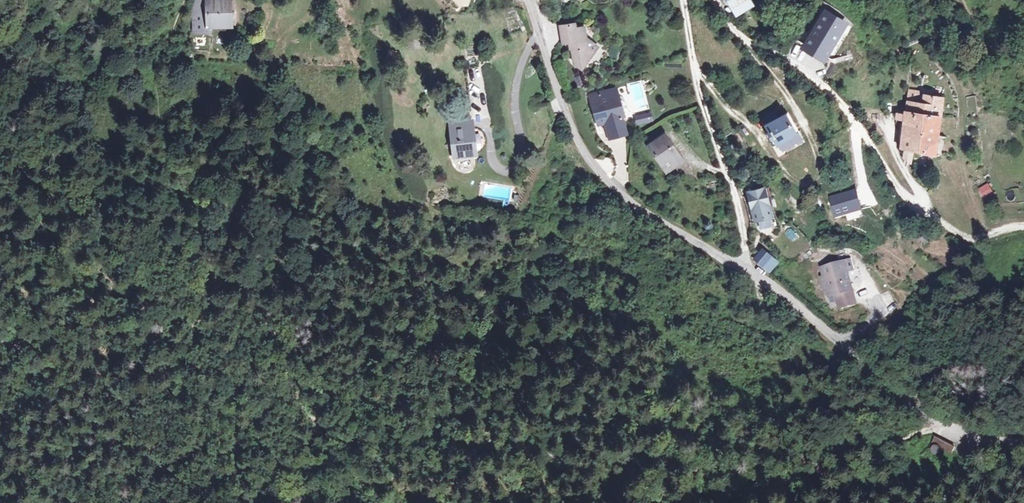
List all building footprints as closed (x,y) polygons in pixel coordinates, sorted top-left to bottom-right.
[(197,6),(194,7),(195,15),(193,15),(197,35),(214,33),(213,26),(230,25),(228,0),(208,0),(209,6),(197,6)] [(734,15),(750,6),(747,0),(726,0),(734,15)] [(824,9),(803,46),(824,58),(845,21),(824,9)] [(506,21),(509,31),(520,28),(517,18),(506,21)] [(572,25),(558,27),(561,44),(568,43),(571,65),(579,70),(594,50),(584,43),(581,29),(573,30),(572,25)] [(403,52),(420,50),(419,39),(402,41),(403,52)] [(400,53),(389,50),(385,65),(395,68),(400,53)] [(899,151),(902,151),(901,160),(910,167),(912,152),(933,156),(941,99),(918,95),(918,92),(908,90),(899,151)] [(614,93),(590,99),(596,124),(603,122),(607,140),(625,136),(621,119),(622,115),(621,111),(618,109),(614,93)] [(765,125),(761,127),(765,134),(769,132),(772,137),(769,141),(773,148),(778,147),(780,152),(800,141),(785,113),(776,118),(772,112),(761,118),(765,125)] [(648,114),(633,119),(635,127),(651,123),(648,114)] [(472,122),(450,125),(454,159),(475,157),(472,122)] [(682,162),(662,134),(646,146),(665,174),(682,162)] [(988,187),(979,192),(983,202),(993,197),(988,187)] [(745,195),(753,223),(770,218),(762,190),(745,195)] [(762,250),(754,260),(769,271),(777,261),(762,250)] [(855,304),(846,271),(849,270),(847,262),(821,268),(823,276),(820,277),(823,289),(826,288),(828,296),(835,294),(839,308),(855,304)] [(924,452),(924,453),(922,457),(922,459),(922,462),(923,464),(925,466),(927,468),(929,469),(931,469),(935,469),(937,469),(939,467),(940,466),(941,465),(942,464),(942,463),(943,461),(943,459),(943,457),(941,456),(942,455),(944,452),(950,455),(952,455),(956,446),(934,437),(929,449),(926,450),(924,452)]
